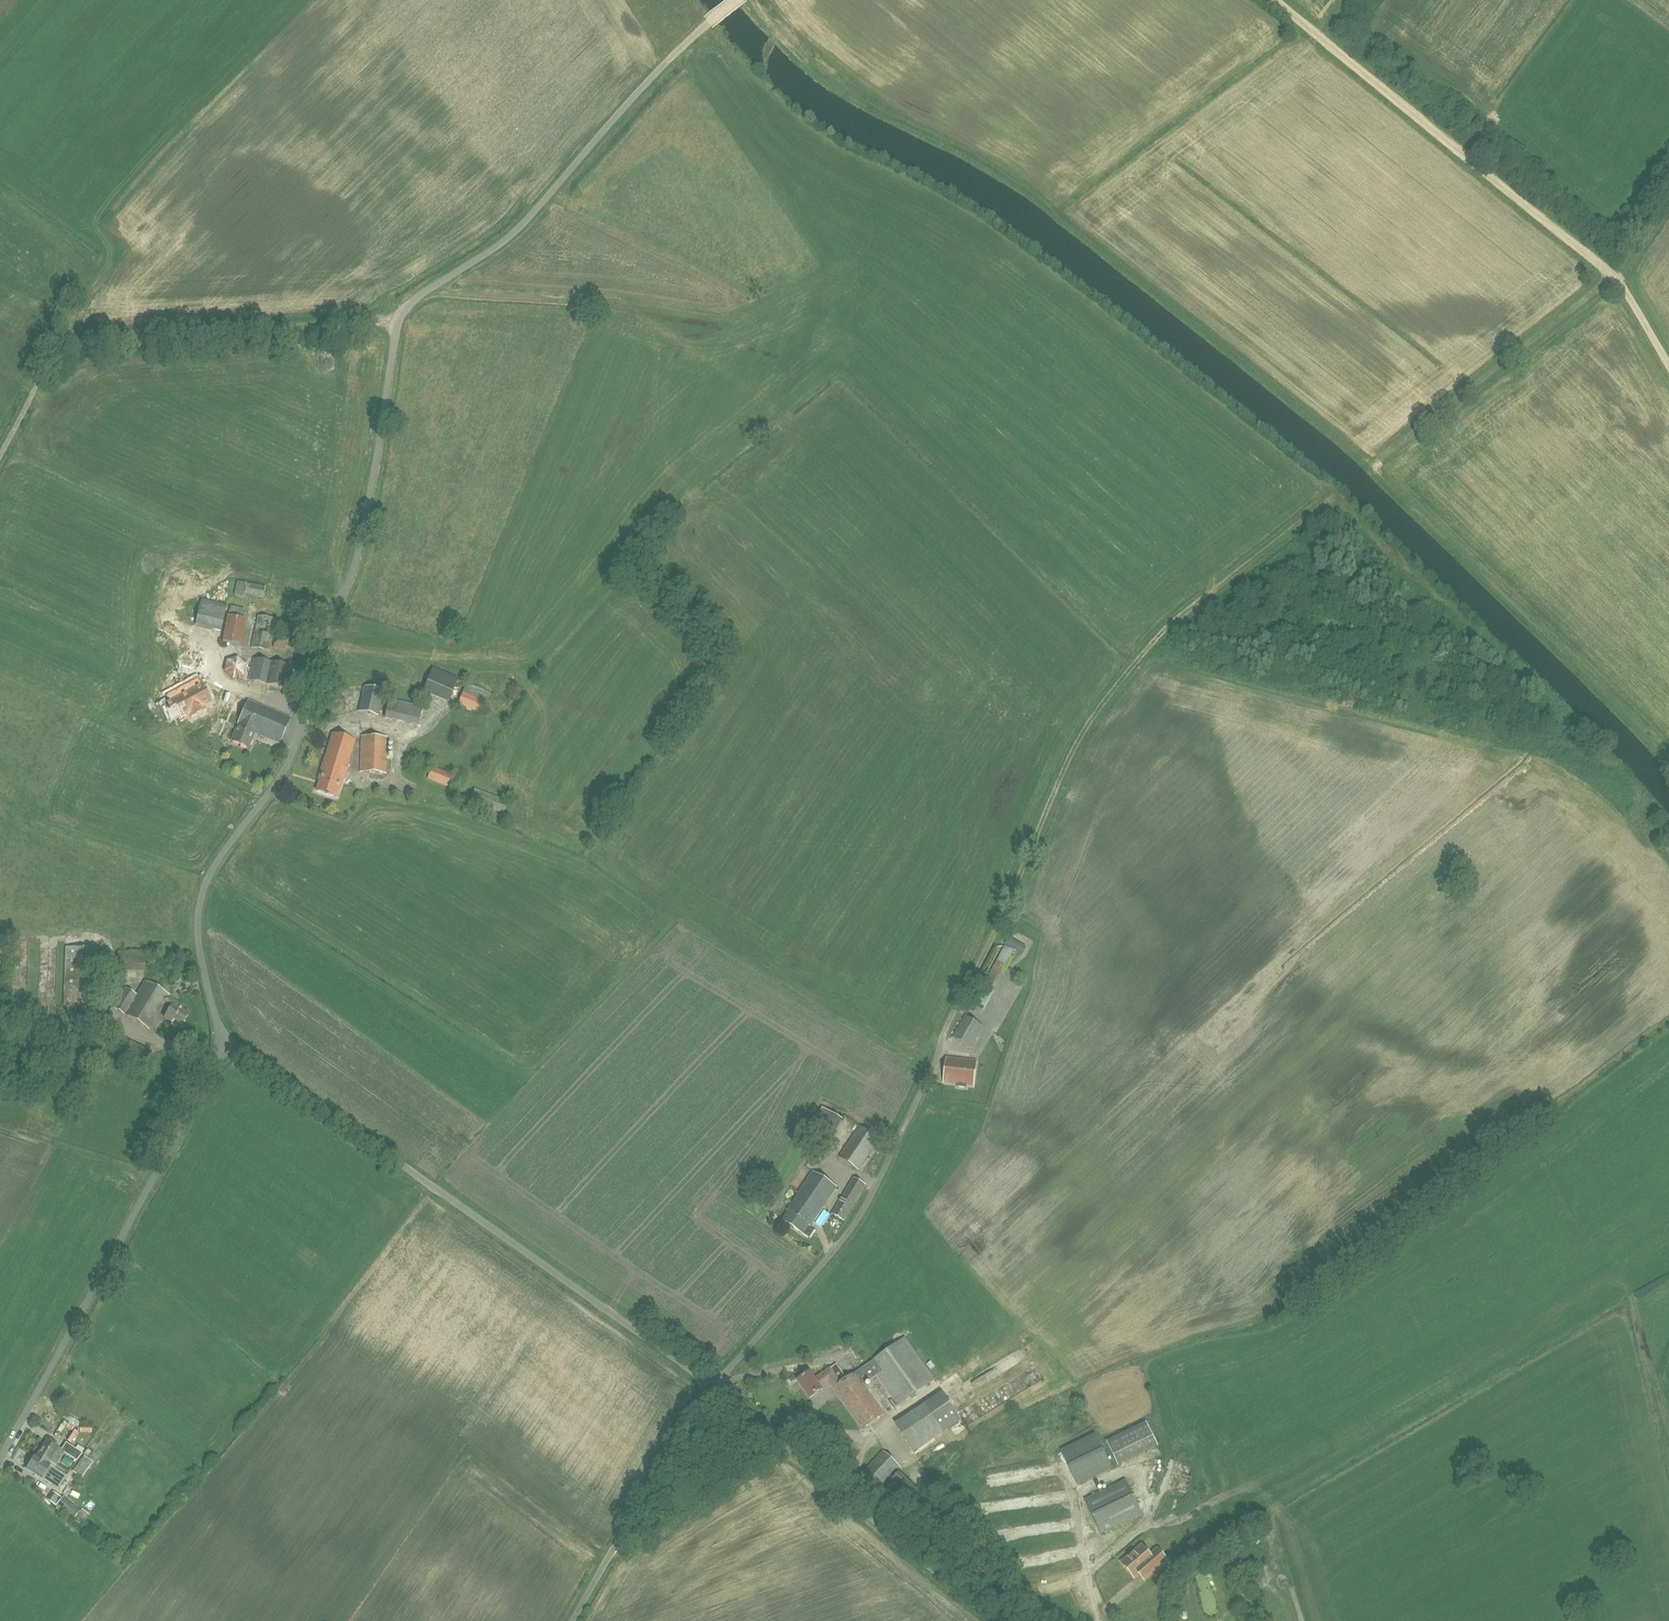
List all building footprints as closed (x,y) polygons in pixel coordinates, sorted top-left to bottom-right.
[(1313,42),(1308,47),(1319,56),(1323,52),(1313,42)] [(725,48),(711,51),(713,57),(726,54),(725,48)] [(398,289),(407,283),(402,274),(393,280),(398,289)] [(315,369),(331,370),(331,352),(315,351),(315,369)] [(239,596),(248,596),(248,582),(239,582),(239,596)] [(227,605),(201,599),(195,626),(221,632),(227,605)] [(274,641),(278,619),(260,616),(254,648),(275,652),(276,649),(289,651),(290,644),(274,641)] [(228,617),(226,643),(246,645),(248,619),(228,617)] [(249,680),(287,688),(292,666),(254,658),(249,680)] [(228,660),(229,670),(235,669),(235,679),(247,678),(246,659),(228,660)] [(433,668),(422,692),(448,703),(458,679),(433,668)] [(482,714),(491,693),(467,682),(458,704),(482,714)] [(168,702),(164,704),(171,718),(180,713),(182,717),(189,713),(190,716),(204,709),(203,706),(210,702),(201,685),(189,691),(186,685),(174,692),(177,697),(168,702)] [(384,690),(364,686),(363,686),(358,711),(378,716),(384,690)] [(418,726),(422,707),(388,699),(384,719),(418,726)] [(279,744),(279,743),(290,718),(248,701),(237,726),(238,726),(231,741),(248,748),(255,733),(279,744)] [(354,741),(332,734),(318,779),(320,779),(316,791),(336,797),(338,788),(340,789),(343,777),(344,778),(347,769),(346,769),(354,741)] [(360,736),(359,772),(386,774),(388,737),(360,736)] [(427,779),(452,788),(457,777),(432,766),(427,779)] [(1014,950),(1005,945),(984,985),(990,989),(1000,971),(1002,972),(1014,950)] [(98,1007),(100,948),(66,947),(64,1006),(98,1007)] [(1020,981),(1022,976),(1015,971),(1012,976),(1020,981)] [(171,1007),(164,1018),(180,1028),(188,1014),(181,1010),(183,1007),(168,998),(169,995),(145,981),(137,995),(125,988),(113,1007),(149,1029),(165,1003),(171,1007)] [(968,1008),(981,1014),(984,1007),(972,1001),(968,1008)] [(965,1015),(952,1037),(971,1048),(984,1026),(965,1015)] [(1008,1036),(1014,1022),(1007,1019),(1000,1032),(1008,1036)] [(47,1043),(34,1051),(40,1062),(54,1055),(47,1043)] [(946,1057),(943,1082),(957,1084),(956,1086),(966,1088),(966,1085),(973,1086),(976,1061),(946,1057)] [(806,1136),(820,1145),(836,1116),(822,1108),(806,1136)] [(858,1170),(879,1139),(860,1126),(839,1156),(858,1170)] [(810,1226),(836,1187),(813,1171),(798,1193),(799,1194),(787,1210),(789,1211),(783,1220),(802,1234),(808,1225),(810,1226)] [(865,1185),(853,1178),(832,1214),(843,1221),(865,1185)] [(1043,1331),(1038,1333),(1045,1349),(1050,1347),(1043,1331)] [(934,1379),(904,1338),(868,1363),(869,1364),(855,1373),(846,1379),(836,1364),(830,1369),(814,1380),(809,1373),(797,1381),(809,1398),(821,1390),(820,1388),(828,1382),(840,1398),(840,1397),(862,1428),(862,1429),(883,1414),(883,1413),(883,1414),(863,1385),(877,1375),(898,1405),(934,1379)] [(1060,1365),(1054,1355),(1049,1358),(1055,1368),(1060,1365)] [(943,1432),(924,1404),(893,1424),(913,1452),(943,1432)] [(74,1417),(71,1422),(79,1427),(82,1422),(74,1417)] [(1146,1422),(1106,1441),(1117,1465),(1157,1446),(1146,1422)] [(1094,1434),(1061,1450),(1078,1484),(1111,1468),(1094,1434)] [(47,1464),(49,1460),(56,1465),(65,1451),(58,1447),(58,1446),(47,1439),(36,1457),(47,1464)] [(74,1448),(69,1456),(76,1461),(82,1453),(75,1449),(74,1448)] [(899,1468),(882,1451),(861,1473),(879,1489),(899,1468)] [(72,1471),(81,1478),(93,1462),(84,1455),(72,1471)] [(47,1464),(36,1457),(35,1456),(27,1469),(42,1478),(57,1488),(65,1476),(47,1464)] [(898,1475),(884,1489),(903,1507),(917,1493),(898,1475)] [(1085,1500),(1101,1533),(1141,1514),(1125,1481),(1085,1500)] [(55,1505),(73,1520),(80,1511),(63,1497),(55,1505)] [(76,1519),(83,1525),(91,1516),(85,1510),(76,1519)] [(1141,1546),(1121,1563),(1134,1578),(1147,1567),(1152,1573),(1167,1561),(1157,1549),(1150,1555),(1141,1546)]
